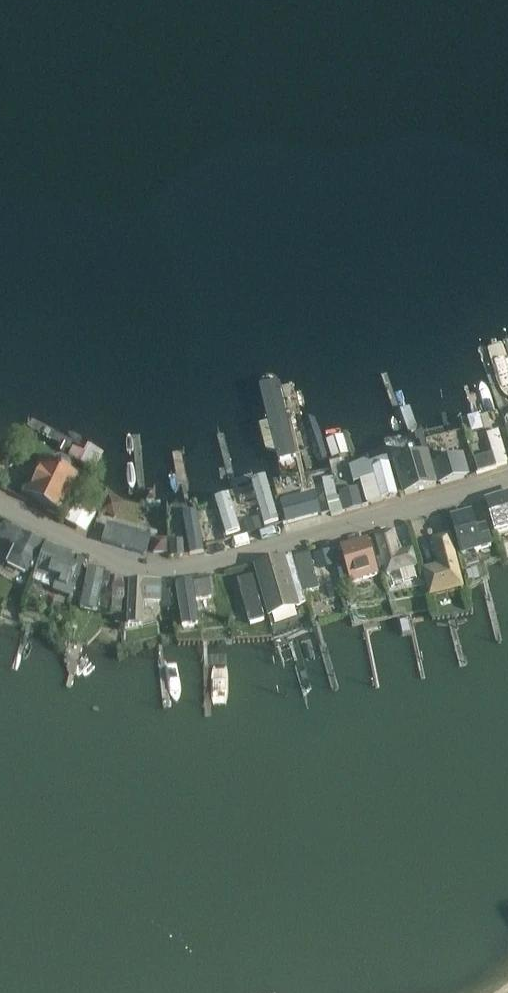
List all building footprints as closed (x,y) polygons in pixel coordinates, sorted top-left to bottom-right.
[(485,456),(489,469),(507,463),(507,459),(499,430),(485,434),(492,454),(485,456)] [(325,438),(331,457),(348,452),(342,433),(325,438)] [(0,458),(0,462),(0,464),(5,468),(12,468),(16,463),(15,456),(10,453),(4,453),(0,458)] [(397,463),(406,494),(437,484),(428,454),(397,463)] [(441,484),(469,476),(463,456),(436,464),(441,484)] [(381,498),(382,499),(397,495),(389,465),(387,459),(357,470),(359,480),(366,502),(381,498)] [(63,515),(80,481),(68,476),(71,470),(68,464),(60,461),(53,462),(51,467),(39,462),(23,495),(63,515)] [(267,487),(253,491),(266,533),(280,528),(267,487)] [(339,493),(344,512),(362,508),(358,489),(339,493)] [(219,534),(240,530),(234,493),(213,497),(219,534)] [(486,500),(496,534),(507,530),(507,493),(486,500)] [(318,517),(316,508),(313,496),(281,504),(287,525),(318,517)] [(108,497),(101,511),(115,518),(122,504),(108,497)] [(326,500),(331,516),(342,513),(337,497),(326,500)] [(65,522),(85,532),(96,508),(76,499),(65,522)] [(461,556),(481,550),(492,547),(486,526),(476,528),(472,511),(451,516),(461,556)] [(196,513),(196,514),(182,516),(189,555),(203,553),(196,513)] [(260,520),(247,524),(251,536),(264,532),(260,520)] [(106,524),(100,541),(145,555),(151,537),(106,524)] [(26,571),(40,543),(4,525),(0,533),(0,536),(17,544),(8,563),(26,571)] [(385,576),(418,566),(412,549),(400,552),(394,531),(374,537),(385,576)] [(430,598),(465,589),(451,535),(431,540),(438,565),(423,569),(430,598)] [(166,539),(152,539),(153,554),(167,553),(166,539)] [(368,539),(340,547),(351,584),(378,577),(368,539)] [(44,544),(34,574),(55,581),(52,591),(70,598),(77,579),(72,577),(77,564),(74,563),(76,558),(71,556),(73,553),(45,543),(44,544)] [(286,557),(255,566),(269,617),(300,609),(300,606),(306,605),(292,555),(286,557)] [(310,555),(294,558),(295,559),(304,594),(320,590),(310,555)] [(91,608),(99,572),(88,570),(80,606),(91,608)] [(254,576),(239,580),(250,624),(265,620),(254,576)] [(129,602),(128,623),(137,624),(140,592),(159,594),(160,583),(130,582),(129,602)] [(191,584),(191,583),(176,585),(183,630),(197,628),(191,584)]
